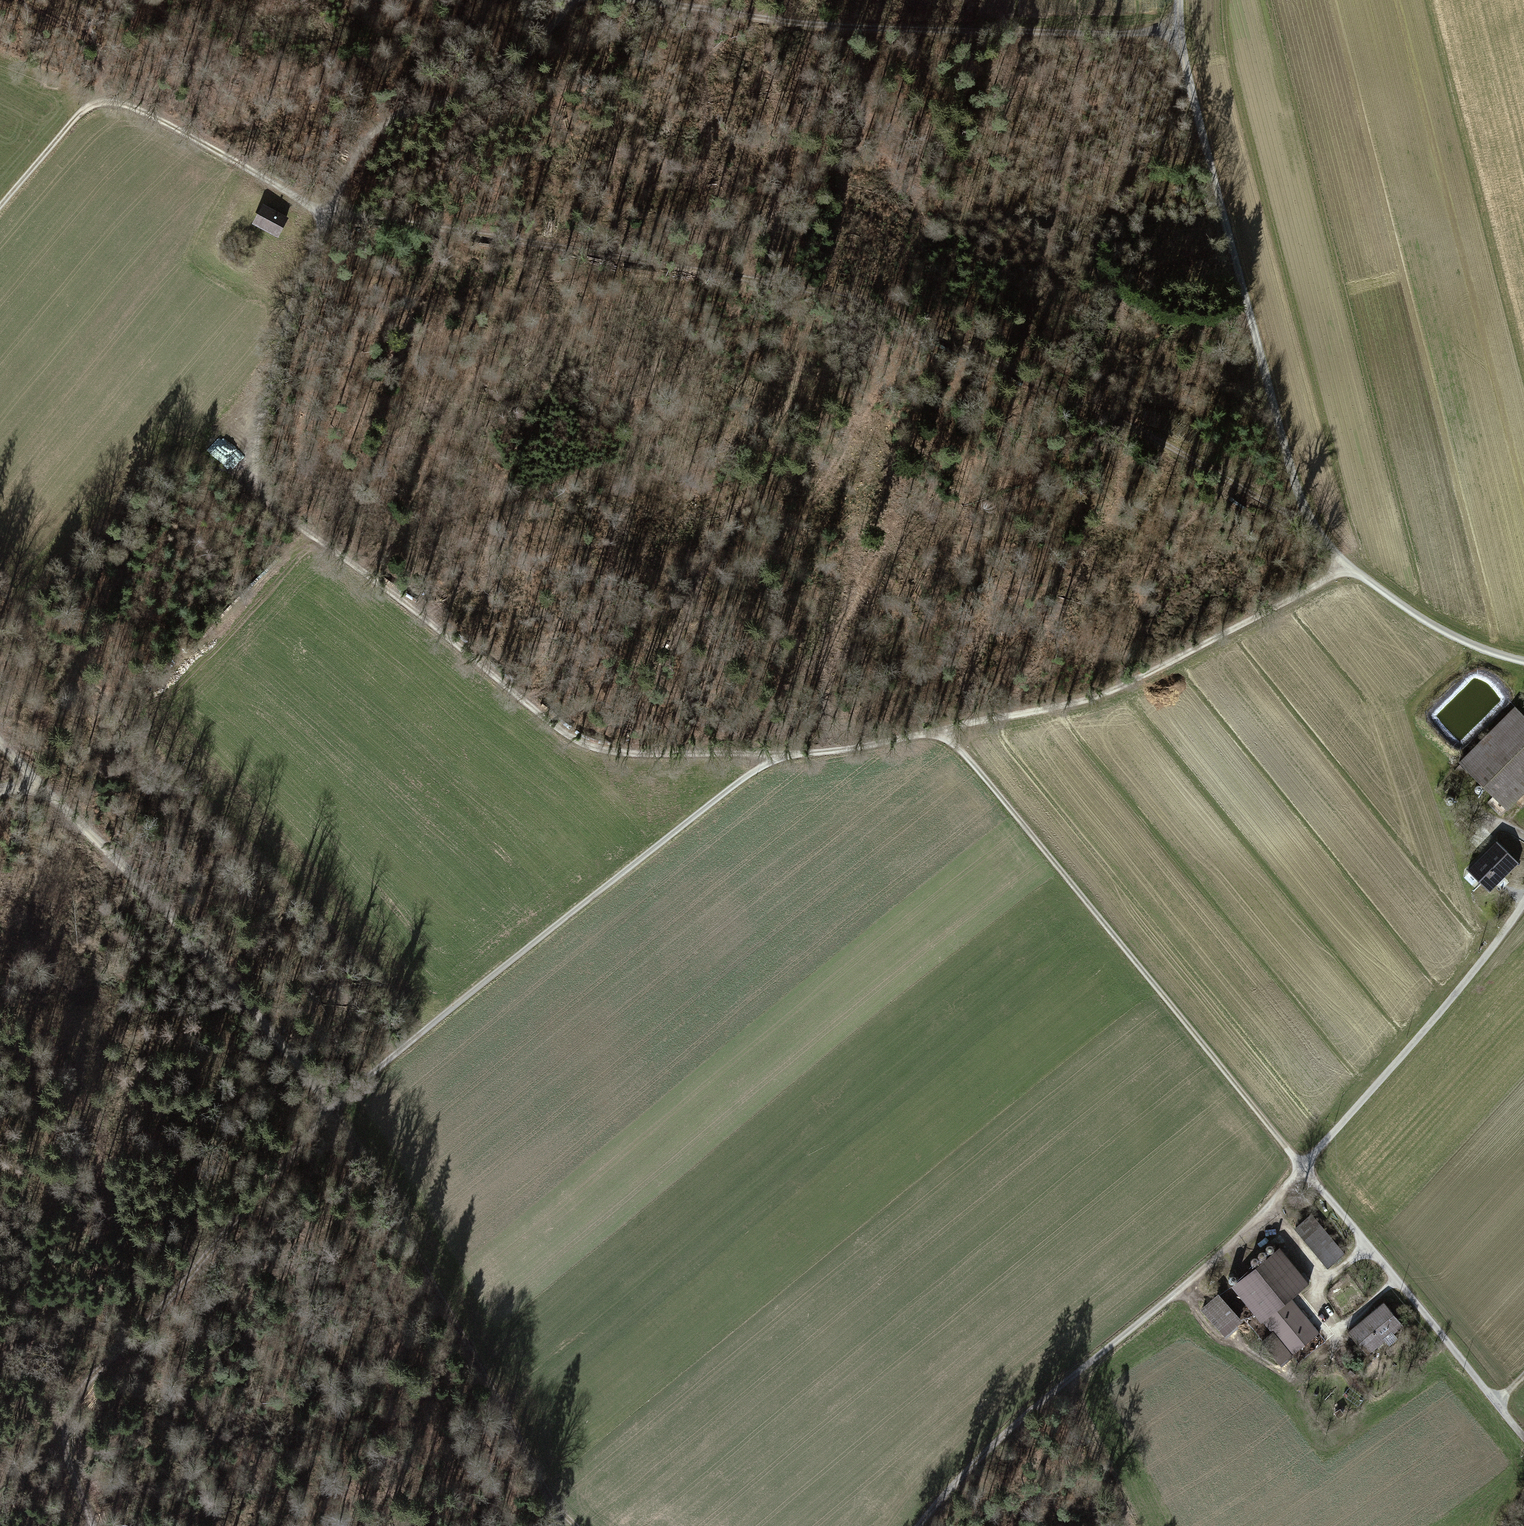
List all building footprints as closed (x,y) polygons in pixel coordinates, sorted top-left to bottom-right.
[(286,250),(299,228),(271,212),(258,235),(286,250)] [(1459,762),(1507,810),(1515,801),(1511,796),(1523,783),(1523,715),(1515,706),(1459,762)] [(1462,778),(1468,772),(1460,764),(1453,770),(1462,778)] [(1447,793),(1454,787),(1449,782),(1443,789),(1447,793)] [(1511,796),(1515,801),(1523,793),(1523,783),(1511,796)] [(1499,844),(1470,872),(1487,889),(1516,860),(1499,844)] [(1311,1213),(1295,1226),(1329,1266),(1345,1253),(1311,1213)] [(1279,1246),(1232,1285),(1261,1321),(1264,1319),(1274,1332),(1291,1354),(1292,1354),(1318,1333),(1289,1298),(1309,1282),(1279,1246)] [(1234,1315),(1217,1296),(1201,1310),(1218,1329),(1234,1315)] [(1378,1310),(1350,1333),(1365,1352),(1401,1322),(1384,1301),(1376,1308),(1378,1310)] [(1291,1354),(1274,1332),(1262,1341),(1280,1363),(1291,1354)]
